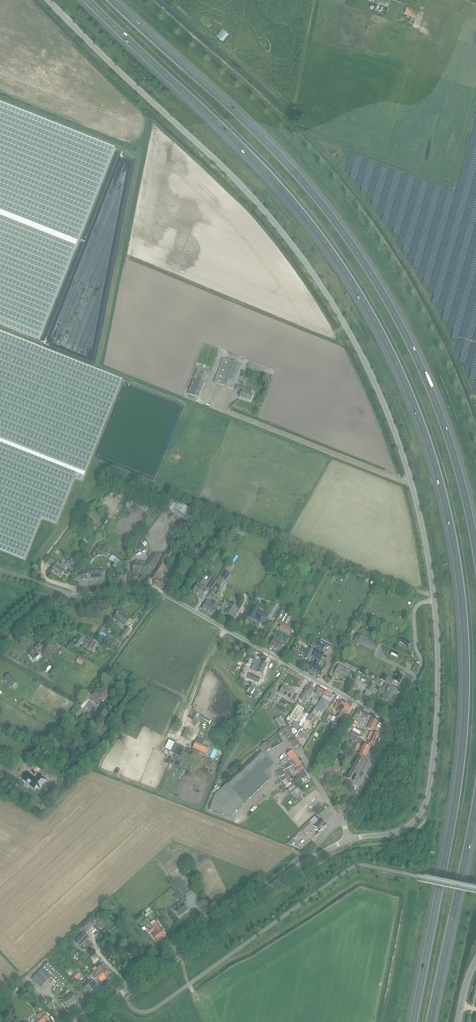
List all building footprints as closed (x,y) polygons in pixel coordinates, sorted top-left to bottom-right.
[(407,6),(404,13),(416,17),(418,10),(407,6)] [(39,340),(115,149),(0,103),(0,324),(39,340)] [(25,559),(42,518),(57,524),(75,477),(82,480),(122,380),(0,331),(0,549),(25,559)] [(214,383),(234,390),(235,387),(237,388),(238,386),(239,382),(237,382),(243,366),(223,358),(214,383)] [(198,375),(211,379),(213,373),(210,372),(211,369),(201,366),(198,375)] [(187,394),(199,399),(205,384),(193,379),(187,394)] [(238,386),(237,388),(236,391),(242,393),(240,398),(250,402),(253,395),(249,394),(250,390),(238,386)] [(167,507),(187,522),(195,513),(183,503),(181,505),(173,499),(167,507)] [(150,566),(153,568),(161,559),(155,554),(148,564),(150,566)] [(198,555),(197,558),(195,561),(201,565),(204,558),(202,557),(198,555)] [(72,557),(69,562),(68,564),(72,567),(76,560),(72,557)] [(68,564),(69,562),(67,561),(65,564),(62,562),(61,564),(57,562),(51,571),(61,577),(65,571),(65,570),(68,564)] [(132,564),(132,567),(132,568),(133,568),(133,572),(145,574),(145,573),(148,574),(149,573),(150,566),(148,564),(147,565),(146,565),(134,563),(133,563),(132,564)] [(154,584),(168,592),(171,586),(163,582),(163,581),(162,581),(162,582),(157,579),(157,578),(155,577),(159,570),(161,572),(164,567),(161,564),(152,578),(155,581),(154,584)] [(90,570),(82,571),(82,572),(79,576),(83,580),(88,579),(88,580),(105,578),(104,573),(105,573),(104,573),(104,570),(91,572),(90,570)] [(216,584),(220,587),(224,580),(226,581),(230,574),(224,571),(216,584)] [(208,588),(211,590),(217,581),(213,579),(208,588)] [(205,595),(205,594),(207,591),(203,588),(205,586),(198,583),(193,592),(197,594),(197,593),(203,596),(203,597),(204,596),(205,596),(205,595)] [(203,609),(208,612),(213,615),(217,610),(216,609),(219,605),(213,602),(212,604),(208,601),(203,609)] [(225,613),(232,617),(237,607),(231,604),(225,613)] [(254,606),(250,612),(247,617),(251,619),(252,617),(255,619),(264,624),(269,615),(265,613),(264,614),(259,611),(260,609),(254,606)] [(117,614),(116,615),(114,618),(125,626),(130,619),(125,615),(125,616),(123,614),(119,611),(118,613),(117,613),(117,614)] [(358,619),(354,627),(359,629),(363,622),(358,619)] [(282,624),(279,629),(285,633),(289,628),(282,624)] [(124,639),(130,630),(127,627),(120,637),(124,639)] [(357,644),(361,646),(375,653),(379,644),(361,635),(357,644)] [(87,649),(93,652),(96,646),(95,646),(97,643),(92,640),(91,642),(88,641),(87,642),(86,641),(87,641),(80,637),(74,646),(79,648),(83,642),(89,646),(87,649)] [(320,642),(331,647),(336,649),(338,645),(323,637),(320,642)] [(400,642),(408,647),(411,643),(403,637),(400,642)] [(274,639),(272,642),(270,646),(280,652),(284,645),(274,639)] [(30,652),(31,653),(29,655),(34,660),(36,658),(45,650),(40,644),(30,652)] [(56,650),(52,645),(51,645),(48,647),(57,656),(61,652),(58,649),(56,650)] [(294,653),(291,658),(300,663),(303,659),(302,659),(304,655),(307,651),(306,651),(304,650),(304,649),(303,649),(303,648),(301,651),(297,648),(296,647),(296,648),(295,647),(292,652),(294,653)] [(304,658),(309,660),(314,650),(310,648),(304,658)] [(320,676),(324,669),(318,665),(321,660),(321,661),(325,654),(316,649),(313,656),(317,658),(316,660),(315,660),(310,670),(320,676)] [(255,661),(251,670),(254,671),(262,675),(267,665),(259,661),(258,662),(255,661)] [(342,669),(342,667),(339,666),(335,674),(349,682),(353,675),(342,669)] [(258,684),(261,678),(251,674),(250,673),(247,679),(258,684)] [(399,684),(403,676),(398,674),(396,676),(395,675),(393,679),(383,674),(380,679),(391,685),(391,686),(394,681),(399,684)] [(5,679),(12,687),(17,683),(9,675),(5,679)] [(371,683),(370,685),(367,689),(373,692),(376,686),(371,683)] [(380,688),(394,695),(396,691),(392,688),(385,684),(382,689),(380,688)] [(90,693),(86,697),(98,706),(99,707),(99,706),(101,708),(104,704),(102,702),(111,690),(105,685),(101,690),(103,691),(100,695),(95,692),(93,695),(90,693)] [(283,686),(281,691),(280,693),(291,699),(294,693),(283,686)] [(315,694),(323,698),(327,691),(320,687),(315,694)] [(300,700),(302,701),(308,691),(312,693),(314,691),(310,688),(309,690),(306,689),(300,700)] [(394,695),(380,688),(379,691),(384,694),(382,699),(389,703),(394,695)] [(252,695),(258,698),(261,694),(255,690),(252,695)] [(318,705),(315,710),(322,715),(328,706),(326,705),(328,702),(330,703),(334,695),(327,691),(323,697),(323,698),(318,705)] [(339,701),(336,707),(338,709),(336,711),(339,713),(337,716),(340,717),(347,704),(342,702),(339,701)] [(347,704),(340,717),(339,719),(342,721),(344,715),(345,712),(348,714),(351,707),(347,704)] [(275,721),(281,730),(287,727),(281,717),(275,721)] [(367,728),(373,731),(378,721),(372,718),(367,728)] [(339,719),(336,724),(342,728),(345,722),(342,721),(339,719)] [(287,727),(285,729),(281,731),(286,739),(288,739),(290,743),(291,742),(295,748),(299,745),(287,727)] [(182,737),(187,739),(190,741),(194,732),(186,728),(182,737)] [(213,731),(209,732),(213,741),(217,739),(213,731)] [(368,743),(374,746),(378,736),(371,732),(367,740),(369,741),(368,743)] [(193,749),(206,755),(209,748),(202,746),(205,740),(198,737),(193,749)] [(168,751),(174,754),(178,744),(172,742),(168,751)] [(262,746),(267,752),(271,749),(266,743),(262,746)] [(357,744),(355,746),(368,753),(371,748),(363,744),(362,747),(359,746),(360,745),(357,744)] [(174,754),(180,757),(185,748),(179,745),(174,754)] [(368,753),(355,746),(354,749),(357,751),(360,752),(358,754),(366,758),(368,753)] [(215,795),(209,810),(230,817),(270,780),(264,773),(273,764),(261,751),(215,795)] [(279,766),(280,768),(297,758),(293,751),(287,755),(289,758),(280,763),(281,765),(279,766)] [(327,759),(336,764),(341,767),(344,763),(329,755),(327,759)] [(356,757),(351,767),(352,768),(359,772),(365,761),(356,757)] [(297,758),(280,768),(281,770),(278,772),(281,777),(285,775),(283,771),(293,765),(295,768),(301,765),(297,758)] [(316,775),(322,780),(328,771),(322,766),(316,775)] [(343,768),(342,771),(346,773),(344,777),(346,778),(349,780),(353,782),(357,776),(350,772),(347,770),(343,768)] [(350,772),(357,776),(359,772),(352,768),(350,772)] [(24,779),(27,783),(34,789),(37,786),(40,788),(47,780),(44,778),(40,775),(35,779),(29,774),(24,779)] [(267,791),(263,795),(267,800),(271,796),(267,791)] [(317,830),(319,832),(326,825),(317,815),(315,817),(310,822),(309,822),(301,829),(306,834),(314,827),(313,828),(315,830),(317,830)] [(174,884),(177,888),(182,898),(191,893),(185,883),(182,879),(174,884)] [(203,902),(189,910),(194,918),(208,911),(203,902)] [(174,910),(173,910),(179,917),(188,910),(189,910),(184,903),(183,903),(179,906),(178,904),(173,908),(174,910)] [(152,926),(153,926),(154,927),(162,939),(166,936),(163,931),(165,929),(157,919),(154,921),(156,923),(152,926)] [(82,928),(86,932),(92,925),(88,921),(82,928)] [(151,929),(149,930),(151,933),(153,931),(155,933),(153,935),(158,942),(162,939),(154,927),(151,929)] [(84,944),(89,949),(93,945),(88,940),(89,938),(84,933),(75,942),(80,948),(84,944)] [(48,962),(32,980),(41,988),(51,977),(62,987),(64,985),(68,981),(48,962)] [(103,964),(98,968),(107,978),(110,975),(109,974),(111,972),(103,964)] [(95,971),(92,974),(96,978),(97,977),(98,979),(102,983),(107,978),(98,968),(96,966),(93,969),(95,971)] [(68,981),(64,985),(70,991),(74,994),(78,989),(68,981)] [(86,987),(91,991),(96,986),(92,982),(86,987)] [(13,991),(15,993),(22,986),(20,984),(13,991)] [(63,1002),(64,1004),(67,1008),(76,1002),(72,995),(69,997),(66,993),(62,996),(65,1001),(63,1002)] [(50,1020),(44,1011),(32,1020),(32,1021),(31,1021),(46,1021),(50,1020)]
